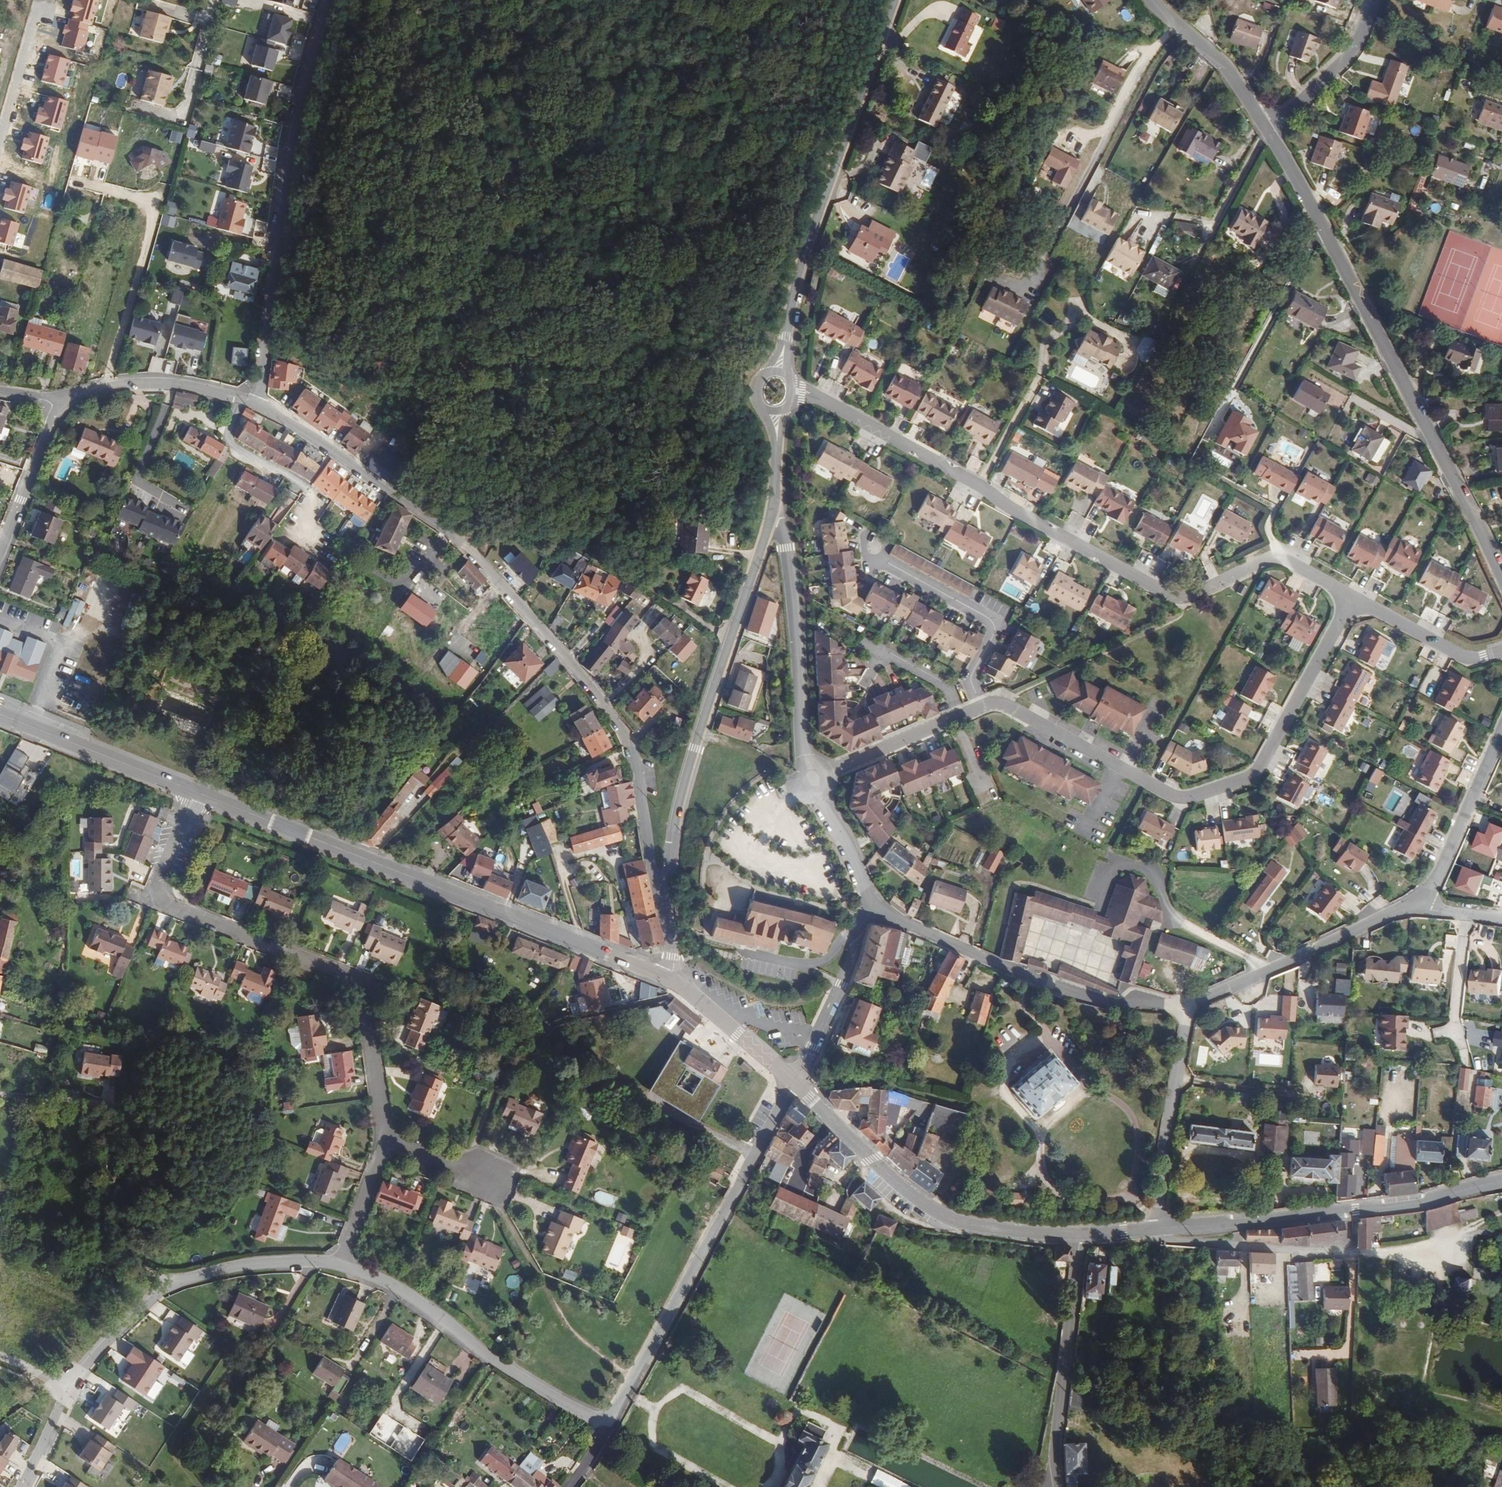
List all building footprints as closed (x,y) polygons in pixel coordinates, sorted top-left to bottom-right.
[(1320,0),(1342,8),(1345,0),(1320,0)] [(1458,0),(1428,0),(1454,10),(1458,0)] [(1500,6),(1493,27),(1501,30),(1501,6),(1500,6)] [(174,28),(178,14),(157,7),(149,33),(170,40),(174,28)] [(964,45),(977,17),(962,10),(944,45),(960,53),(964,45)] [(293,19),(272,13),(265,38),(286,44),(293,19)] [(1393,18),(1385,16),(1383,21),(1391,25),(1393,18)] [(1254,47),(1259,28),(1234,21),(1228,40),(1254,47)] [(1314,49),(1317,40),(1313,39),(1314,37),(1296,31),(1287,55),(1305,61),(1310,48),(1314,49)] [(249,47),(252,38),(244,35),(241,44),(249,47)] [(275,43),(257,38),(255,45),(273,50),(275,43)] [(273,50),(255,45),(249,65),(272,72),(278,52),(273,50)] [(965,55),(968,47),(964,45),(960,53),(965,55)] [(1389,107),(1405,66),(1388,60),(1379,84),(1368,80),(1362,97),(1389,107)] [(1113,95),(1123,74),(1101,63),(1090,82),(1113,95)] [(174,90),(179,74),(157,67),(148,97),(170,103),(174,90)] [(271,80),(249,74),(242,100),(264,106),(271,80)] [(934,128),(953,87),(937,80),(918,121),(934,128)] [(1170,134),(1183,111),(1175,106),(1173,110),(1166,106),(1167,104),(1159,99),(1147,120),(1170,134)] [(1493,101),(1485,123),(1501,129),(1501,104),(1493,101)] [(1359,139),(1368,113),(1347,105),(1342,121),(1340,120),(1336,131),(1359,139)] [(232,119),(224,147),(247,154),(255,126),(232,119)] [(1374,133),(1377,124),(1370,121),(1367,131),(1374,133)] [(189,124),(186,133),(194,135),(197,127),(189,124)] [(1203,167),(1217,146),(1212,143),(1207,140),(1208,138),(1200,133),(1199,135),(1189,129),(1176,150),(1203,167)] [(1332,170),(1342,143),(1321,135),(1311,162),(1332,170)] [(216,145),(201,141),(198,150),(213,154),(216,145)] [(899,194),(912,166),(908,164),(912,157),(901,152),(904,147),(895,143),(884,167),(888,169),(880,185),(899,194)] [(168,162),(164,154),(144,147),(142,154),(131,161),(136,170),(146,164),(148,165),(151,163),(157,165),(158,167),(168,162)] [(912,157),(914,152),(904,147),(901,152),(912,157)] [(1078,162),(1050,147),(1041,164),(1055,171),(1050,182),(1064,189),(1078,162)] [(1459,187),(1467,167),(1437,156),(1430,176),(1459,187)] [(252,167),(229,160),(226,173),(229,174),(226,186),(247,192),(251,179),(249,179),(252,167)] [(1392,224),(1399,203),(1371,194),(1362,221),(1373,225),(1376,218),(1384,221),(1392,224)] [(246,204),(223,198),(215,227),(240,234),(244,220),(241,220),(246,204)] [(1105,236),(1115,216),(1098,208),(1101,204),(1090,199),(1078,223),(1105,236)] [(88,223),(91,211),(92,209),(83,207),(79,221),(88,223)] [(1264,224),(1240,209),(1227,229),(1241,238),(1238,242),(1250,248),(1264,224)] [(246,216),(242,235),(252,237),(257,218),(246,216)] [(1382,228),(1384,221),(1376,218),(1373,225),(1382,228)] [(883,255),(893,233),(871,222),(867,231),(861,228),(849,252),(870,262),(876,251),(883,255)] [(1194,239),(1196,227),(1174,222),(1173,226),(1187,235),(1194,239)] [(1161,242),(1166,234),(1162,231),(1157,239),(1161,242)] [(197,248),(172,240),(171,243),(169,250),(166,262),(191,269),(191,267),(196,251),(197,248)] [(1116,240),(1103,262),(1129,277),(1142,255),(1133,250),(1135,246),(1128,242),(1125,245),(1116,240)] [(204,254),(196,251),(191,267),(199,270),(204,254)] [(39,286),(46,265),(7,254),(1,273),(39,286)] [(1177,272),(1151,257),(1141,275),(1167,290),(1177,272)] [(252,296),(260,271),(232,263),(224,287),(230,289),(252,296)] [(813,271),(807,270),(805,285),(811,286),(813,271)] [(988,281),(978,303),(1012,319),(1022,298),(1016,295),(1017,293),(995,283),(995,284),(988,281)] [(178,305),(183,288),(175,285),(169,303),(178,305)] [(1327,308),(1300,291),(1288,309),(1316,326),(1327,308)] [(190,298),(183,296),(180,305),(187,307),(190,298)] [(21,306),(10,303),(9,307),(0,305),(0,325),(14,330),(21,306)] [(863,329),(864,328),(828,310),(818,329),(828,334),(829,332),(835,336),(845,340),(846,339),(855,344),(858,338),(863,329)] [(64,340),(68,327),(31,315),(24,336),(62,347),(64,340)] [(161,325),(133,317),(127,338),(155,346),(161,325)] [(208,332),(175,323),(168,346),(193,353),(196,344),(205,347),(208,332)] [(1101,332),(1089,326),(1086,332),(1077,334),(1080,343),(1077,348),(1088,354),(1091,354),(1092,352),(1101,358),(1102,360),(1110,365),(1122,344),(1111,338),(1112,336),(1102,330),(1101,332)] [(1113,334),(1103,328),(1102,330),(1112,336),(1113,334)] [(863,340),(867,331),(863,329),(858,338),(863,340)] [(1460,366),(1467,345),(1438,335),(1432,354),(1448,359),(1447,362),(1460,366)] [(83,366),(89,349),(69,343),(63,359),(83,366)] [(1350,363),(1356,352),(1340,343),(1327,366),(1351,379),(1357,367),(1350,363)] [(248,348),(234,347),(232,364),(246,365),(248,348)] [(869,389),(881,367),(859,355),(861,352),(853,348),(843,367),(849,371),(849,372),(857,377),(863,380),(861,383),(860,384),(869,389)] [(1355,364),(1366,367),(1369,356),(1358,353),(1355,364)] [(296,384),(297,368),(277,362),(275,375),(271,374),(270,390),(288,392),(289,384),(296,384)] [(911,403),(923,381),(910,374),(909,376),(896,369),(884,390),(898,398),(900,394),(904,396),(903,398),(911,403)] [(1318,412),(1327,394),(1301,380),(1292,398),(1318,412)] [(1068,404),(1073,396),(1053,386),(1045,402),(1064,412),(1068,404)] [(196,403),(198,394),(175,389),(171,407),(181,409),(183,400),(196,403)] [(320,400),(305,390),(293,407),(302,413),(300,417),(317,429),(320,426),(329,432),(334,425),(346,433),(341,441),(351,447),(348,450),(355,454),(369,433),(353,423),(356,420),(342,411),(341,414),(325,403),(322,409),(316,405),(320,400)] [(945,424),(955,405),(926,390),(916,407),(925,412),(924,413),(945,424)] [(1488,401),(1489,417),(1492,417),(1493,429),(1501,429),(1501,400),(1488,401)] [(1051,430),(1056,420),(1063,414),(1064,412),(1045,402),(1045,403),(1045,406),(1044,409),(1039,407),(1031,420),(1051,430)] [(11,406),(2,403),(0,408),(0,435),(11,406)] [(986,439),(997,419),(971,405),(961,423),(979,433),(978,435),(986,439)] [(1250,426),(1252,420),(1232,410),(1215,441),(1245,457),(1259,430),(1250,426)] [(1372,452),(1384,429),(1366,418),(1353,441),(1372,452)] [(258,454),(268,436),(247,422),(242,430),(236,439),(258,454)] [(223,443),(190,423),(182,437),(214,456),(205,471),(212,476),(216,468),(223,458),(228,452),(229,451),(226,448),(228,445),(223,443)] [(115,468),(123,448),(116,445),(118,442),(85,429),(78,444),(74,442),(72,447),(110,463),(109,466),(115,468)] [(1378,456),(1390,433),(1384,429),(1372,452),(1378,456)] [(277,466),(288,448),(278,442),(268,436),(258,454),(277,466)] [(389,473),(405,449),(387,436),(381,446),(377,443),(370,453),(371,461),(389,473)] [(844,474),(856,452),(848,447),(847,449),(846,451),(837,446),(838,444),(829,439),(819,457),(837,467),(836,470),(844,474)] [(327,457),(306,443),(298,455),(320,468),(327,457)] [(288,472),(298,455),(288,448),(277,466),(288,472)] [(1034,487),(1044,468),(1012,452),(1001,472),(1009,476),(1010,474),(1034,487)] [(376,498),(332,467),(338,458),(331,453),(312,481),(364,516),(376,498)] [(1103,477),(1107,469),(1099,465),(1098,466),(1074,454),(1064,474),(1080,483),(1080,482),(1089,486),(1090,485),(1097,488),(1103,477)] [(320,468),(298,455),(288,472),(309,484),(320,468)] [(883,492),(893,474),(870,461),(870,460),(862,455),(854,471),(862,475),(859,479),(883,492)] [(1289,492),(1298,476),(1263,457),(1254,472),(1261,476),(1260,477),(1289,492)] [(1426,486),(1438,467),(1423,457),(1411,476),(1426,486)] [(261,509),(277,484),(252,468),(254,465),(249,462),(247,463),(246,466),(243,471),(236,482),(249,491),(248,493),(254,497),(252,501),(258,504),(255,508),(260,511),(261,509)] [(1327,504),(1336,487),(1308,471),(1297,492),(1305,496),(1306,495),(1318,501),(1319,502),(1320,500),(1327,504)] [(1080,483),(1064,474),(1062,477),(1078,485),(1080,483)] [(1121,516),(1133,494),(1103,477),(1097,488),(1093,496),(1108,504),(1114,507),(1111,511),(1121,516)] [(56,505),(60,497),(47,491),(44,500),(56,505)] [(958,512),(952,509),(953,507),(929,494),(919,512),(942,525),(950,529),(954,520),(958,512)] [(148,506),(123,499),(116,521),(142,529),(147,511),(148,506)] [(394,552),(414,512),(399,500),(377,543),(394,552)] [(593,514),(599,504),(594,501),(587,511),(593,514)] [(1334,536),(1345,516),(1319,502),(1318,501),(1309,519),(1316,522),(1315,523),(1323,528),(1329,531),(1328,533),(1334,536)] [(598,518),(604,507),(599,504),(593,514),(598,518)] [(262,546),(279,521),(261,509),(260,511),(244,534),(262,546)] [(856,597),(850,552),(846,552),(842,523),(840,521),(843,516),(834,511),(831,510),(825,520),(825,525),(820,526),(824,556),(828,555),(832,585),(832,586),(834,601),(842,600),(843,607),(857,615),(863,602),(864,601),(856,597)] [(183,521),(147,511),(142,529),(139,536),(175,547),(183,521)] [(1241,543),(1251,524),(1226,511),(1215,532),(1224,537),(1225,534),(1241,543)] [(52,545),(61,523),(40,515),(31,537),(52,545)] [(1163,548),(1173,530),(1145,515),(1135,533),(1163,548)] [(1380,542),(1387,530),(1379,526),(1378,529),(1358,518),(1347,540),(1353,543),(1361,548),(1368,551),(1369,549),(1375,552),(1380,542)] [(981,557),(992,537),(968,525),(967,527),(954,520),(950,529),(947,532),(945,537),(981,557)] [(1406,560),(1419,535),(1392,520),(1387,530),(1380,542),(1387,546),(1400,553),(1398,555),(1406,560)] [(708,556),(712,528),(680,523),(678,541),(685,542),(683,552),(708,556)] [(1196,553),(1205,535),(1183,525),(1173,545),(1181,549),(1182,546),(1188,549),(1196,553)] [(262,546),(244,534),(239,541),(257,553),(262,546)] [(317,586),(329,568),(314,558),(310,564),(301,558),(306,552),(291,542),(287,548),(272,538),(258,559),(273,569),(279,560),(317,586)] [(932,561),(897,543),(891,555),(970,597),(977,585),(932,561)] [(1359,551),(1361,548),(1353,543),(1351,547),(1359,551)] [(1456,563),(1459,557),(1451,553),(1450,554),(1430,543),(1417,565),(1425,569),(1426,566),(1433,570),(1431,573),(1439,577),(1440,576),(1447,580),(1456,563)] [(1400,553),(1387,546),(1386,548),(1398,555),(1400,553)] [(576,572),(585,554),(575,549),(566,566),(559,564),(551,579),(593,601),(605,607),(622,576),(610,570),(602,584),(597,581),(600,576),(594,573),(598,564),(590,559),(580,575),(576,572)] [(519,551),(507,563),(529,585),(541,573),(519,551)] [(1034,582),(1044,564),(1024,553),(1014,571),(1034,582)] [(580,575),(590,559),(588,557),(585,554),(576,572),(580,575)] [(484,574),(465,555),(456,566),(473,584),(484,574)] [(28,599),(39,574),(50,579),(55,569),(25,557),(10,592),(28,599)] [(1475,594),(1485,576),(1464,565),(1463,566),(1456,563),(1447,580),(1454,584),(1454,585),(1461,589),(1462,587),(1469,591),(1475,594)] [(1080,601),(1090,584),(1073,574),(1074,572),(1059,564),(1048,583),(1080,601)] [(1282,572),(1270,565),(1269,567),(1281,574),(1282,572)] [(1289,597),(1297,582),(1281,574),(1269,567),(1259,584),(1287,600),(1289,597)] [(697,607),(708,584),(710,579),(693,571),(691,576),(685,588),(688,589),(683,601),(697,607)] [(236,581),(218,572),(214,578),(232,587),(236,581)] [(942,616),(916,601),(917,600),(910,597),(904,593),(901,597),(874,582),(864,601),(863,602),(872,607),(883,613),(890,617),(893,613),(905,620),(904,622),(931,636),(930,637),(938,642),(949,647),(957,652),(958,650),(972,657),(982,637),(975,633),(969,629),(967,631),(942,617),(942,616)] [(640,591),(630,585),(624,595),(633,600),(640,591)] [(1124,621),(1136,599),(1124,592),(1123,595),(1118,593),(1107,587),(1106,590),(1098,585),(1089,602),(1124,621)] [(1242,596),(1246,588),(1240,585),(1236,593),(1242,596)] [(768,637),(779,603),(757,596),(746,630),(768,637)] [(1304,630),(1315,611),(1295,600),(1294,603),(1287,600),(1279,615),(1286,619),(1286,620),(1304,630)] [(613,624),(621,614),(615,610),(604,623),(610,628),(613,624)] [(597,675),(618,649),(627,656),(621,666),(629,672),(636,662),(633,660),(639,652),(635,648),(636,647),(627,639),(645,617),(641,621),(627,611),(615,626),(613,624),(610,628),(582,663),(585,666),(597,675)] [(559,636),(567,620),(561,617),(555,626),(553,630),(559,636)] [(670,648),(684,632),(672,621),(672,622),(666,617),(652,632),(670,648)] [(1373,653),(1387,627),(1370,618),(1359,637),(1361,639),(1357,645),(1373,653)] [(45,644),(27,637),(25,642),(12,637),(13,634),(0,629),(0,673),(11,678),(12,676),(31,683),(45,644)] [(835,642),(813,630),(817,685),(819,685),(820,700),(818,701),(821,734),(849,753),(882,739),(879,731),(921,714),(924,720),(939,714),(930,692),(921,688),(913,691),(912,689),(905,692),(902,687),(895,690),(898,695),(891,698),(888,693),(874,700),(877,704),(869,708),(872,714),(853,723),(850,722),(843,718),(842,692),(847,691),(846,684),(841,684),(840,677),(846,676),(845,661),(839,662),(839,654),(844,654),(843,646),(835,646),(835,642)] [(1035,650),(1039,642),(1018,631),(1004,657),(996,653),(989,667),(991,668),(987,675),(1001,682),(1004,676),(1008,678),(1016,664),(1024,669),(1029,660),(1035,650)] [(524,682),(541,664),(521,644),(503,662),(524,682)] [(1032,662),(1038,651),(1035,650),(1029,660),(1032,662)] [(1370,660),(1353,651),(1340,674),(1329,694),(1331,696),(1329,700),(1324,709),(1341,718),(1355,691),(1353,690),(1370,660)] [(1446,670),(1452,658),(1449,657),(1442,668),(1446,670)] [(1455,692),(1468,668),(1452,658),(1446,670),(1442,668),(1436,681),(1438,682),(1434,688),(1450,696),(1453,691),(1455,692)] [(555,659),(542,670),(548,678),(562,667),(555,659)] [(753,714),(765,673),(741,665),(728,707),(753,714)] [(1267,689),(1269,685),(1272,686),(1276,678),(1255,667),(1241,694),(1259,704),(1267,689)] [(1146,708),(1105,686),(1103,691),(1084,681),(1083,684),(1076,680),(1072,671),(1059,677),(1051,681),(1058,697),(1091,715),(1099,719),(1098,721),(1117,732),(1119,727),(1132,734),(1146,708)] [(538,723),(561,704),(544,686),(523,705),(538,723)] [(663,708),(655,702),(659,696),(652,689),(647,695),(643,691),(628,709),(644,723),(655,710),(659,713),(663,708)] [(1238,736),(1248,718),(1246,717),(1251,708),(1232,698),(1227,707),(1230,708),(1220,726),(1238,736)] [(1454,732),(1459,723),(1457,721),(1462,711),(1444,701),(1433,721),(1435,722),(1432,728),(1449,737),(1452,731),(1454,732)] [(612,749),(602,730),(601,731),(588,706),(569,717),(582,741),(592,760),(612,749)] [(750,732),(753,722),(742,718),(740,722),(723,716),(718,730),(747,740),(750,732)] [(755,733),(758,723),(753,722),(750,732),(755,733)] [(782,743),(785,734),(777,731),(774,740),(782,743)] [(1442,759),(1450,745),(1430,734),(1421,751),(1423,753),(1416,766),(1436,776),(1440,768),(1438,766),(1442,759)] [(1102,784),(1070,768),(1072,765),(1022,739),(1018,745),(1013,743),(1005,759),(1009,762),(1006,768),(1056,795),(1057,792),(1071,800),(1073,796),(1090,805),(1102,784)] [(1210,771),(1204,751),(1192,754),(1171,742),(1164,755),(1161,760),(1191,775),(1210,771)] [(1312,779),(1327,751),(1310,742),(1299,763),(1302,765),(1298,772),(1312,779)] [(866,836),(880,850),(890,839),(897,829),(882,817),(883,808),(876,800),(877,798),(877,794),(900,787),(906,798),(964,773),(953,750),(946,753),(943,747),(930,753),(932,759),(918,765),(915,760),(900,765),(903,771),(896,773),(889,760),(856,773),(850,807),(868,833),(866,836)] [(14,748),(6,761),(22,771),(30,759),(14,748)] [(1326,774),(1335,755),(1327,751),(1318,770),(1326,774)] [(6,761),(0,771),(0,798),(8,803),(26,773),(22,771),(6,761)] [(610,788),(628,781),(622,767),(607,773),(606,770),(591,775),(594,784),(585,788),(586,790),(577,793),(580,800),(604,790),(610,788)] [(1378,784),(1384,772),(1375,767),(1369,780),(1378,784)] [(452,775),(445,769),(423,794),(430,800),(452,775)] [(594,784),(591,775),(583,778),(585,788),(594,784)] [(406,797),(418,781),(411,776),(406,782),(411,785),(403,795),(406,797)] [(1309,785),(1293,776),(1281,798),(1297,807),(1309,785)] [(406,797),(403,795),(411,785),(406,782),(395,796),(402,802),(406,797)] [(637,807),(633,785),(610,788),(612,804),(614,827),(615,826),(627,822),(625,809),(637,807)] [(612,804),(610,788),(604,790),(606,805),(612,804)] [(1420,788),(1407,814),(1405,813),(1394,833),(1412,843),(1419,831),(1421,833),(1426,824),(1423,823),(1436,796),(1420,788)] [(372,848),(398,815),(394,812),(402,802),(395,796),(360,843),(372,848)] [(538,801),(531,804),(536,816),(543,813),(538,801)] [(110,808),(82,809),(83,834),(79,834),(80,843),(80,851),(83,851),(85,882),(110,881),(110,866),(108,866),(107,850),(100,850),(100,833),(108,833),(108,824),(111,824),(110,808)] [(148,839),(156,819),(152,818),(137,811),(136,815),(129,832),(132,833),(148,839)] [(1167,842),(1175,828),(1147,813),(1138,830),(1160,841),(1161,839),(1167,842)] [(129,832),(136,815),(134,814),(127,831),(129,832)] [(482,844),(462,824),(464,822),(458,815),(438,832),(452,846),(454,844),(467,858),(482,844)] [(535,817),(535,815),(520,821),(536,859),(550,854),(547,845),(540,828),(535,817)] [(1259,836),(1256,815),(1245,816),(1245,818),(1222,821),(1225,844),(1260,839),(1259,836)] [(1307,836),(1298,824),(1294,829),(1292,832),(1298,841),(1307,836)] [(558,842),(552,825),(548,826),(547,825),(540,828),(547,845),(558,842)] [(620,841),(615,826),(614,827),(582,837),(586,851),(620,841)] [(1221,849),(1217,827),(1210,828),(1211,831),(1204,832),(1194,833),(1197,853),(1221,849)] [(148,849),(151,840),(148,839),(132,833),(130,837),(129,841),(148,849)] [(586,851),(582,837),(570,840),(575,855),(586,851)] [(1367,855),(1339,838),(1331,851),(1340,857),(1336,862),(1354,874),(1359,867),(1360,865),(1367,855)] [(142,865),(148,849),(129,841),(124,852),(122,858),(142,865)] [(928,868),(894,843),(883,860),(919,889),(928,868)] [(410,861),(421,855),(415,847),(402,858),(410,861)] [(950,859),(952,854),(938,850),(935,855),(950,859)] [(993,874),(1003,855),(994,850),(984,870),(993,874)] [(984,855),(979,852),(972,866),(977,869),(984,855)] [(494,861),(477,855),(469,876),(487,882),(490,874),(494,861)] [(947,864),(932,859),(929,865),(945,870),(947,864)] [(9,860),(0,860),(0,880),(10,880),(9,860)] [(663,946),(643,861),(623,866),(643,950),(663,946)] [(1256,913),(1285,873),(1271,863),(1264,873),(1268,876),(1246,906),(1256,913)] [(1485,873),(1464,865),(1456,886),(1477,894),(1485,873)] [(243,897),(247,885),(214,872),(207,889),(232,899),(234,894),(243,897)] [(512,882),(490,874),(487,882),(483,892),(505,900),(512,882)] [(1117,883),(1105,917),(1097,914),(1096,911),(1092,910),(1080,905),(1063,901),(1036,893),(1035,898),(1015,893),(1000,958),(1019,965),(1024,947),(1033,914),(1043,917),(1054,921),(1067,926),(1068,922),(1079,925),(1106,933),(1119,938),(1127,941),(1133,942),(1132,946),(1131,949),(1126,960),(1119,981),(1128,983),(1134,984),(1153,931),(1149,930),(1152,921),(1163,924),(1158,899),(1149,896),(1145,880),(1130,875),(1117,883)] [(543,912),(550,893),(526,883),(519,902),(543,912)] [(249,884),(245,896),(251,898),(255,886),(249,884)] [(1329,913),(1336,905),(1338,906),(1344,899),(1325,884),(1306,909),(1323,922),(1329,913)] [(287,922),(294,903),(271,893),(272,890),(263,887),(256,903),(265,907),(264,909),(278,916),(277,917),(287,922)] [(918,903),(923,891),(919,889),(914,901),(918,903)] [(910,910),(894,897),(889,904),(892,907),(907,917),(908,915),(907,915),(910,910)] [(328,910),(331,902),(326,900),(323,908),(328,910)] [(830,924),(814,915),(807,913),(753,900),(752,900),(745,926),(742,934),(756,938),(773,943),(826,956),(834,925),(830,924)] [(914,919),(921,904),(918,903),(914,901),(910,910),(907,915),(914,919)] [(361,915),(365,906),(361,904),(357,914),(342,908),(343,906),(331,902),(328,910),(324,918),(338,924),(337,927),(350,932),(352,928),(358,931),(364,916),(361,915)] [(1331,915),(1338,906),(1336,905),(1329,913),(1331,915)] [(745,926),(748,915),(736,912),(733,923),(745,926)] [(15,919),(0,915),(0,970),(3,971),(15,919)] [(494,935),(498,924),(477,916),(473,927),(494,935)] [(618,936),(618,916),(600,917),(600,937),(633,950),(632,943),(631,942),(618,936)] [(148,935),(154,920),(149,918),(143,933),(148,935)] [(725,940),(730,922),(714,918),(709,937),(725,940)] [(187,939),(164,930),(166,924),(154,920),(148,935),(160,939),(157,947),(180,956),(181,954),(185,942),(187,939)] [(742,934),(745,926),(733,923),(730,922),(725,940),(743,945),(754,947),(754,946),(756,938),(742,934)] [(404,944),(380,934),(382,931),(372,927),(364,947),(372,951),(371,953),(386,960),(385,962),(395,966),(404,944)] [(892,982),(906,935),(869,927),(862,955),(856,975),(852,983),(869,989),(872,981),(874,977),(892,982)] [(123,946),(125,941),(98,930),(89,951),(101,955),(103,952),(118,959),(111,977),(120,980),(133,950),(123,946)] [(1209,950),(1195,946),(1160,935),(1153,956),(1203,972),(1209,950)] [(569,958),(516,937),(511,951),(564,971),(569,958)] [(771,951),(773,943),(756,938),(754,946),(760,948),(771,951)] [(922,947),(924,942),(913,938),(911,940),(915,942),(915,943),(922,947)] [(185,956),(190,944),(185,942),(181,954),(185,956)] [(1126,960),(1131,949),(1125,947),(1121,958),(1126,960)] [(1447,977),(1450,954),(1440,953),(1433,953),(1433,950),(1422,949),(1419,974),(1447,977)] [(270,971),(246,962),(247,958),(235,953),(230,967),(241,971),(239,977),(264,987),(270,971)] [(386,960),(371,953),(370,955),(385,962),(386,960)] [(954,984),(966,962),(949,954),(937,978),(954,984)] [(1388,984),(1390,962),(1385,966),(1383,962),(1380,961),(1376,958),(1373,957),(1369,958),(1367,959),(1373,965),(1366,971),(1371,977),(1371,982),(1370,985),(1376,985),(1380,982),(1384,979),(1388,984)] [(218,973),(220,968),(197,958),(189,976),(212,986),(212,988),(220,991),(226,976),(218,973)] [(1050,974),(1048,966),(1044,964),(1046,960),(1043,959),(1039,962),(1027,958),(1025,967),(1050,974)] [(1371,982),(1371,977),(1366,971),(1373,965),(1367,959),(1364,958),(1362,981),(1371,982)] [(1404,974),(1406,959),(1396,958),(1390,962),(1388,984),(1395,985),(1397,974),(1404,974)] [(588,975),(593,962),(584,959),(579,972),(588,975)] [(1346,963),(1335,962),(1334,974),(1345,976),(1346,963)] [(1152,966),(1143,963),(1140,974),(1148,977),(1152,966)] [(1094,987),(1096,981),(1061,965),(1058,977),(1094,987)] [(1473,973),(1470,994),(1500,998),(1501,979),(1501,973),(1490,971),(1490,974),(1473,973)] [(587,980),(588,975),(579,972),(578,982),(587,980)] [(607,1006),(600,978),(587,980),(578,982),(579,990),(582,990),(583,997),(575,999),(579,1013),(607,1006)] [(944,1004),(954,984),(937,978),(926,998),(929,1000),(929,1003),(927,1011),(940,1015),(944,1004)] [(1009,983),(1009,982),(1008,980),(1007,979),(1005,978),(1003,978),(1002,979),(1000,980),(1000,982),(1000,984),(1000,986),(1001,987),(1003,988),(1005,988),(1006,988),(1008,987),(1009,985),(1009,983)] [(656,988),(639,981),(638,999),(655,996),(656,988)] [(1124,991),(1123,990),(1118,991),(1096,981),(1094,987),(1117,997),(1124,991)] [(392,994),(396,985),(388,982),(385,990),(392,994)] [(982,1027),(991,999),(976,995),(970,1014),(967,1023),(982,1027)] [(1341,1019),(1343,997),(1316,995),(1314,1016),(1341,1019)] [(1294,1025),(1295,1013),(1296,998),(1283,997),(1282,1012),(1281,1018),(1285,1018),(1285,1024),(1294,1025)] [(429,1036),(436,1019),(437,1020),(442,1007),(421,999),(413,1018),(411,1017),(407,1027),(411,1029),(405,1044),(424,1052),(430,1036),(429,1036)] [(702,1021),(674,999),(667,1008),(674,1014),(684,1021),(694,1030),(698,1026),(702,1021)] [(873,1058),(881,1036),(874,1034),(882,1011),(855,1001),(853,1007),(851,1007),(846,1020),(842,1032),(843,1032),(839,1046),(873,1058)] [(325,1036),(323,1016),(317,1017),(316,1006),(295,1008),(299,1040),(300,1040),(301,1050),(322,1047),(324,1047),(323,1036),(325,1036)] [(658,1006),(645,1008),(645,1012),(646,1016),(648,1021),(651,1025),(655,1029),(668,1013),(658,1006)] [(4,1020),(5,1015),(19,1019),(20,1017),(15,1016),(15,1014),(1,1010),(2,1009),(0,1008),(0,1019),(4,1020)] [(678,1018),(673,1014),(664,1025),(669,1029),(678,1018)] [(1402,1017),(1379,1015),(1378,1029),(1381,1029),(1381,1039),(1384,1042),(1383,1051),(1404,1053),(1405,1039),(1404,1039),(1404,1031),(1406,1031),(1407,1018),(1402,1017)] [(1285,1024),(1285,1018),(1281,1018),(1276,1018),(1276,1021),(1270,1021),(1258,1019),(1256,1038),(1284,1040),(1285,1024)] [(694,1030),(684,1021),(678,1028),(685,1034),(689,1037),(694,1030)] [(1244,1049),(1246,1030),(1225,1028),(1221,1032),(1217,1035),(1216,1033),(1209,1038),(1223,1055),(1231,1048),(1244,1049)] [(698,1123),(729,1070),(692,1049),(680,1042),(679,1041),(649,1093),(677,1110),(681,1112),(681,1113),(698,1123)] [(352,1068),(349,1043),(331,1046),(332,1063),(333,1070),(322,1071),(323,1082),(348,1079),(347,1068),(352,1068)] [(44,1052),(45,1048),(32,1044),(31,1049),(44,1052)] [(332,1063),(331,1046),(324,1047),(322,1047),(324,1064),(332,1063)] [(118,1072),(121,1056),(85,1049),(81,1070),(91,1072),(92,1070),(99,1071),(108,1073),(108,1070),(118,1072)] [(1058,1061),(1053,1055),(1034,1070),(1012,1088),(1037,1120),(1059,1103),(1079,1087),(1058,1061)] [(1336,1088),(1337,1069),(1315,1067),(1313,1085),(1328,1086),(1328,1088),(1336,1088)] [(1469,1070),(1460,1068),(1457,1092),(1466,1093),(1469,1070)] [(428,1118),(442,1082),(426,1076),(422,1087),(418,1085),(414,1094),(416,1095),(414,1101),(410,1111),(428,1118)] [(1487,1109),(1491,1081),(1478,1079),(1473,1107),(1487,1109)] [(885,1119),(888,1090),(872,1086),(860,1087),(856,1112),(867,1113),(866,1117),(885,1119)] [(856,1112),(860,1087),(831,1091),(827,1101),(836,1110),(842,1110),(856,1112)] [(893,1120),(895,1105),(912,1111),(916,1099),(888,1090),(885,1119),(884,1134),(889,1137),(891,1122),(893,1122),(893,1120)] [(535,1133),(542,1116),(527,1110),(527,1111),(517,1107),(519,1102),(510,1098),(503,1116),(511,1120),(509,1123),(519,1127),(535,1133)] [(800,1125),(810,1111),(794,1098),(780,1128),(784,1132),(790,1124),(793,1126),(800,1125)] [(927,1115),(931,1103),(916,1099),(912,1111),(927,1115)] [(964,1135),(970,1116),(971,1116),(931,1103),(927,1115),(921,1132),(913,1155),(918,1160),(920,1156),(926,1158),(933,1134),(927,1132),(930,1124),(964,1135)] [(905,1124),(912,1111),(895,1105),(893,1120),(905,1124)] [(1302,1122),(1303,1115),(1293,1114),(1292,1118),(1296,1118),(1296,1122),(1302,1122)] [(884,1134),(885,1119),(866,1117),(861,1117),(857,1130),(884,1157),(893,1141),(889,1137),(884,1134)] [(1283,1121),(1279,1120),(1269,1119),(1269,1124),(1266,1124),(1264,1124),(1261,1153),(1263,1153),(1281,1155),(1285,1152),(1287,1127),(1282,1127),(1283,1121)] [(517,1132),(519,1127),(509,1123),(507,1128),(517,1132)] [(337,1153),(342,1140),(340,1139),(343,1131),(326,1125),(324,1131),(318,1147),(310,1144),(309,1143),(305,1153),(324,1160),(327,1150),(337,1153)] [(811,1134),(800,1125),(793,1126),(786,1135),(792,1139),(802,1146),(811,1134)] [(1251,1152),(1254,1135),(1192,1125),(1189,1142),(1251,1152)] [(1382,1157),(1385,1126),(1375,1125),(1374,1130),(1372,1156),(1370,1167),(1374,1168),(1379,1165),(1382,1157)] [(1385,1188),(1385,1195),(1386,1197),(1399,1196),(1416,1193),(1412,1172),(1414,1163),(1439,1165),(1441,1148),(1442,1138),(1419,1137),(1420,1126),(1415,1126),(1414,1137),(1399,1136),(1399,1140),(1399,1152),(1398,1169),(1390,1169),(1383,1175),(1385,1188)] [(1374,1130),(1363,1128),(1361,1155),(1372,1156),(1374,1130)] [(318,1147),(324,1131),(320,1129),(315,1132),(310,1144),(318,1147)] [(913,1155),(921,1132),(915,1131),(914,1134),(908,1132),(902,1146),(901,1145),(899,1146),(893,1141),(884,1157),(905,1177),(918,1160),(913,1155)] [(825,1152),(838,1140),(830,1132),(820,1141),(814,1155),(821,1159),(825,1152)] [(787,1145),(792,1139),(786,1135),(786,1137),(784,1138),(781,1142),(786,1145),(787,1145)] [(577,1195),(598,1145),(575,1136),(571,1144),(574,1146),(570,1156),(576,1159),(563,1189),(577,1195)] [(1399,1140),(1399,1136),(1395,1136),(1391,1136),(1390,1165),(1390,1169),(1398,1169),(1399,1152),(1399,1140)] [(1456,1159),(1463,1160),(1466,1138),(1459,1137),(1457,1137),(1454,1159),(1456,1159)] [(1488,1164),(1491,1142),(1491,1140),(1467,1137),(1466,1138),(1463,1160),(1488,1164)] [(776,1164),(786,1145),(781,1142),(774,1138),(763,1157),(776,1164)] [(1450,1149),(1452,1139),(1442,1138),(1441,1148),(1450,1149)] [(1341,1139),(1340,1153),(1359,1155),(1360,1141),(1341,1139)] [(855,1159),(838,1140),(825,1152),(828,1156),(843,1173),(855,1159)] [(785,1169),(795,1149),(787,1145),(786,1145),(776,1164),(785,1169)] [(1338,1153),(1337,1168),(1352,1170),(1353,1154),(1340,1153),(1338,1153)] [(819,1173),(825,1161),(821,1159),(814,1155),(806,1174),(808,1176),(807,1188),(815,1192),(818,1179),(819,1173)] [(1337,1168),(1338,1156),(1328,1156),(1328,1161),(1289,1159),(1288,1180),(1289,1180),(1325,1182),(1325,1186),(1336,1187),(1336,1180),(1337,1168)] [(938,1176),(918,1160),(905,1177),(926,1192),(938,1176)] [(336,1190),(341,1175),(345,1177),(347,1177),(349,1170),(325,1161),(313,1192),(314,1193),(329,1198),(332,1200),(336,1190)] [(719,1182),(724,1172),(708,1164),(703,1174),(719,1182)] [(779,1183),(785,1169),(776,1164),(770,1178),(779,1183)] [(340,1191),(345,1177),(341,1175),(336,1190),(340,1191)] [(393,1187),(395,1180),(388,1177),(386,1185),(393,1187)] [(1352,1198),(1354,1179),(1336,1180),(1336,1187),(1336,1200),(1352,1198)] [(386,1185),(381,1183),(380,1185),(374,1202),(390,1208),(391,1206),(399,1209),(398,1211),(408,1214),(411,1208),(415,1196),(393,1187),(386,1185)] [(882,1199),(862,1183),(851,1198),(856,1202),(870,1214),(882,1199)] [(837,1215),(814,1203),(778,1185),(767,1207),(810,1227),(838,1240),(848,1220),(851,1222),(856,1212),(851,1206),(847,1200),(846,1197),(837,1215)] [(1021,1192),(1008,1192),(1007,1204),(1021,1205),(1021,1192)] [(326,1205),(329,1198),(314,1193),(311,1199),(326,1205)] [(275,1240),(285,1214),(295,1218),(300,1205),(268,1194),(264,1202),(267,1204),(255,1239),(264,1242),(266,1237),(275,1240)] [(851,1206),(856,1202),(851,1198),(847,1200),(851,1206)] [(466,1241),(472,1224),(464,1221),(466,1216),(448,1209),(449,1204),(439,1200),(436,1208),(432,1219),(430,1223),(459,1234),(457,1239),(465,1242),(466,1241)] [(1458,1223),(1454,1205),(1424,1213),(1426,1234),(1458,1223)] [(432,1219),(436,1208),(432,1206),(427,1218),(432,1219)] [(560,1261),(571,1232),(569,1231),(575,1218),(559,1212),(554,1225),(550,1223),(545,1237),(547,1238),(541,1253),(560,1261)] [(254,1214),(251,1228),(257,1229),(260,1215),(254,1214)] [(894,1226),(896,1222),(878,1214),(871,1230),(876,1232),(890,1238),(894,1226)] [(578,1234),(583,1221),(575,1218),(569,1231),(571,1232),(578,1234)] [(1371,1249),(1372,1232),(1382,1232),(1381,1218),(1360,1220),(1358,1249),(1371,1249)] [(1347,1240),(1346,1222),(1312,1226),(1312,1244),(1347,1240)] [(278,1238),(283,1240),(288,1226),(283,1224),(278,1238)] [(1312,1244),(1312,1226),(1282,1229),(1281,1244),(1312,1246),(1312,1244)] [(630,1239),(633,1231),(623,1227),(620,1235),(630,1239)] [(1281,1244),(1282,1229),(1247,1232),(1247,1241),(1281,1244)] [(1247,1241),(1247,1232),(1233,1233),(1233,1240),(1247,1241)] [(495,1271),(502,1252),(485,1246),(486,1244),(474,1240),(472,1243),(466,1241),(465,1242),(458,1262),(465,1264),(466,1261),(495,1271)] [(503,1249),(486,1244),(485,1246),(502,1252),(503,1249)] [(1071,1262),(1071,1247),(1055,1246),(1055,1248),(1055,1261),(1069,1262),(1071,1262)] [(1239,1265),(1239,1252),(1216,1250),(1216,1256),(1217,1264),(1239,1265)] [(1292,1261),(1292,1253),(1279,1252),(1279,1265),(1288,1266),(1287,1261),(1292,1261)] [(1251,1273),(1274,1274),(1275,1254),(1250,1253),(1250,1262),(1243,1262),(1242,1280),(1251,1280),(1251,1273)] [(1313,1275),(1313,1259),(1295,1261),(1295,1266),(1288,1266),(1288,1274),(1288,1286),(1288,1296),(1310,1296),(1311,1275),(1313,1275)] [(1344,1259),(1329,1260),(1330,1271),(1344,1271),(1344,1259)] [(1116,1299),(1119,1270),(1117,1270),(1117,1262),(1111,1262),(1106,1306),(1112,1306),(1113,1298),(1116,1299)] [(1103,1294),(1106,1266),(1090,1264),(1086,1292),(1103,1294)] [(1288,1274),(1288,1266),(1279,1265),(1278,1274),(1288,1274)] [(1288,1286),(1288,1274),(1278,1274),(1278,1285),(1288,1286)] [(1259,1295),(1259,1280),(1251,1280),(1251,1295),(1259,1295)] [(1471,1291),(1472,1287),(1452,1283),(1452,1288),(1455,1294),(1465,1295),(1471,1291)] [(1349,1310),(1350,1290),(1346,1290),(1323,1289),(1322,1309),(1349,1310)] [(267,1305),(236,1291),(225,1315),(246,1324),(247,1322),(258,1326),(267,1305)] [(1101,1302),(1103,1294),(1086,1292),(1085,1300),(1101,1302)] [(355,1332),(367,1306),(341,1294),(329,1320),(355,1332)] [(166,1341),(160,1350),(177,1361),(192,1338),(195,1339),(201,1330),(181,1317),(175,1326),(172,1324),(163,1338),(166,1341)] [(407,1340),(411,1333),(396,1323),(383,1342),(405,1356),(413,1343),(407,1340)] [(125,1372),(120,1380),(143,1395),(162,1366),(132,1346),(124,1358),(129,1361),(123,1371),(125,1372)] [(336,1390),(347,1372),(326,1359),(315,1377),(336,1390)] [(444,1390),(450,1382),(426,1365),(411,1386),(435,1403),(439,1397),(441,1399),(447,1391),(444,1390)] [(1337,1407),(1336,1370),(1318,1370),(1318,1407),(1337,1407)] [(1095,1404),(1096,1398),(1073,1382),(1069,1407),(1090,1412),(1092,1403),(1095,1404)] [(105,1394),(89,1418),(107,1429),(122,1405),(130,1410),(136,1402),(117,1390),(111,1398),(105,1394)] [(1142,1403),(1127,1395),(1123,1401),(1127,1404),(1138,1410),(1142,1403)] [(409,1460),(423,1440),(382,1413),(368,1433),(409,1460)] [(835,1448),(826,1443),(832,1432),(813,1422),(800,1444),(807,1448),(787,1486),(815,1486),(835,1448)] [(294,1449),(256,1424),(243,1444),(255,1453),(257,1451),(269,1459),(270,1457),(283,1465),(290,1455),(294,1449)] [(6,1460),(17,1442),(16,1441),(18,1438),(9,1432),(7,1435),(5,1434),(0,1441),(0,1456),(6,1460)] [(512,1456),(500,1446),(484,1433),(472,1449),(483,1458),(499,1471),(512,1456)] [(114,1446),(96,1434),(92,1441),(86,1438),(80,1447),(83,1449),(78,1457),(99,1470),(114,1446)] [(537,1451),(524,1440),(512,1456),(527,1468),(536,1475),(529,1486),(542,1486),(550,1477),(529,1460),(537,1451)] [(1084,1440),(1063,1440),(1062,1452),(1063,1467),(1064,1480),(1066,1486),(1083,1486),(1083,1485),(1072,1485),(1070,1472),(1085,1471),(1084,1440)] [(287,1468),(294,1457),(290,1455),(283,1465),(287,1468)] [(0,1456),(0,1472),(3,1468),(4,1468),(9,1462),(6,1460),(0,1456)] [(514,1484),(527,1468),(512,1456),(499,1471),(514,1484)] [(341,1463),(336,1464),(326,1479),(327,1484),(332,1486),(377,1486),(376,1486),(341,1463)] [(459,1475),(451,1468),(449,1471),(458,1477),(459,1475)] [(536,1475),(527,1468),(514,1484),(518,1486),(529,1486),(536,1475)] [(476,1477),(478,1475),(472,1470),(468,1476),(463,1473),(461,1476),(464,1478),(468,1481),(476,1486),(489,1486),(481,1480),(476,1477)] [(1083,1485),(1081,1471),(1070,1472),(1072,1485),(1083,1485)] [(481,1480),(484,1476),(480,1472),(478,1475),(476,1477),(481,1480)] [(464,1478),(461,1476),(459,1475),(458,1477),(450,1486),(458,1486),(464,1478)] [(71,1478),(67,1484),(65,1483),(63,1486),(86,1486),(71,1478)] [(468,1481),(464,1478),(458,1486),(462,1486),(468,1481)]
